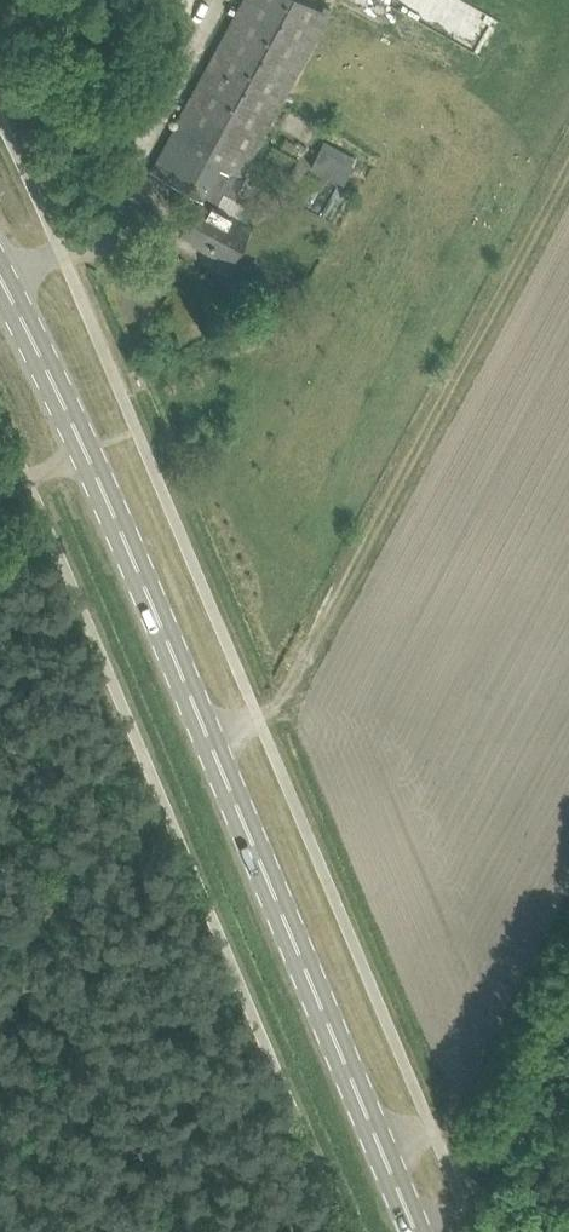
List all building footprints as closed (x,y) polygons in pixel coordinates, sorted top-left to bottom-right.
[(218,166),(240,178),(241,178),(327,14),(303,0),(244,0),(168,139),(218,166)] [(404,27),(417,3),(425,7),(428,0),(352,0),(404,27)] [(151,171),(200,198),(209,182),(224,190),(235,196),(243,179),(241,178),(240,178),(218,166),(168,139),(151,171)] [(310,165),(342,181),(356,156),(323,139),(310,165)] [(209,182),(200,198),(183,230),(208,244),(206,248),(230,261),(241,239),(250,223),(216,205),(224,190),(209,182)]
